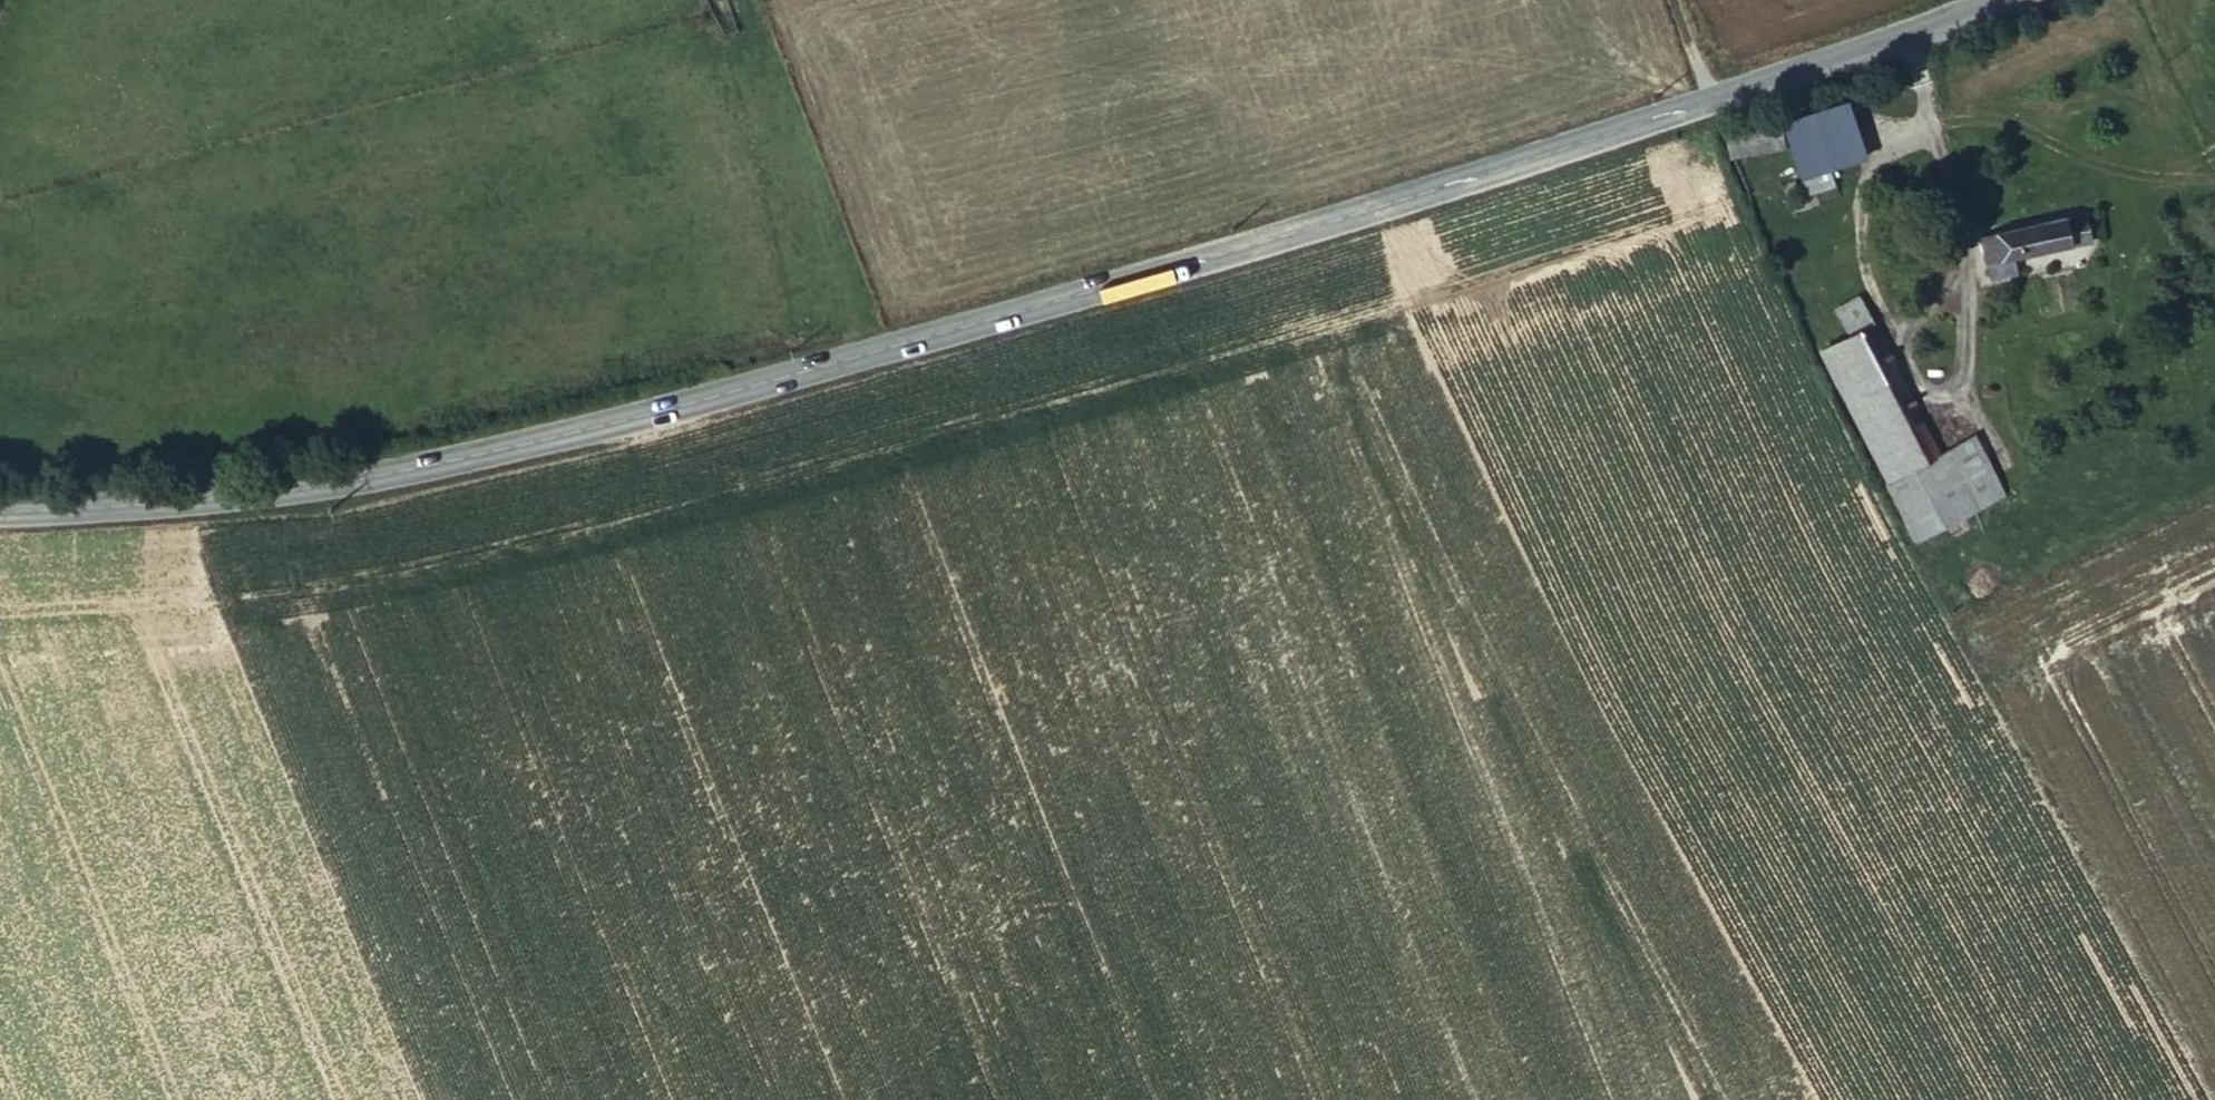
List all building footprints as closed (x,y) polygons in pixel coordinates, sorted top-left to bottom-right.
[(1798,180),(1849,167),(1832,108),(1782,121),(1798,180)] [(2017,257),(2057,249),(2092,243),(2088,216),(1983,238),(1988,264),(1997,262),(2000,278),(2020,273),(2017,257)] [(1991,280),(2000,278),(1997,262),(1988,264),(1991,280)] [(1854,324),(1860,337),(1922,465),(1943,455),(1888,341),(1871,317),(1854,324)] [(1922,465),(1860,337),(1820,355),(1916,543),(2004,499),(1975,438),(1943,455),(1922,465)]
